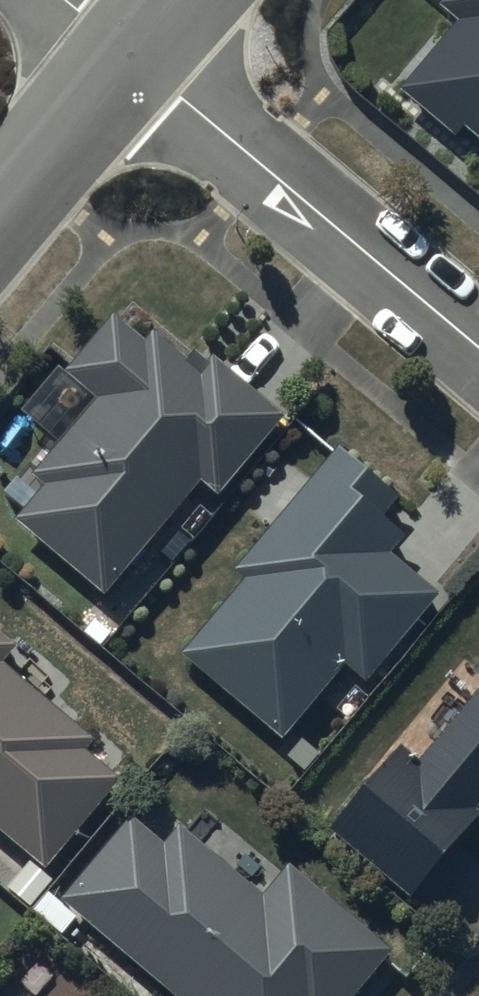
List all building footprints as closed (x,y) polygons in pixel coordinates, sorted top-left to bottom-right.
[(402,97),(451,138),(461,127),(478,142),(478,0),(454,0),(442,14),(459,29),(402,97)] [(16,529),(109,603),(204,486),(223,501),(286,423),(218,368),(213,374),(194,358),(189,365),(158,341),(151,350),(116,322),(67,382),(97,406),(35,482),(46,492),(16,529)] [(183,663),(282,744),(346,666),(368,684),(438,599),(390,559),(407,538),(380,516),(394,500),(339,455),(238,577),(248,585),(183,663)] [(44,871),(119,784),(85,755),(94,745),(2,667),(13,654),(0,642),(0,834),(44,871)] [(407,904),(478,817),(476,816),(478,813),(478,700),(418,774),(398,758),(330,841),(407,904)] [(389,959),(285,874),(261,904),(181,838),(166,857),(129,827),(61,910),(167,995),(359,995),(389,959)]
